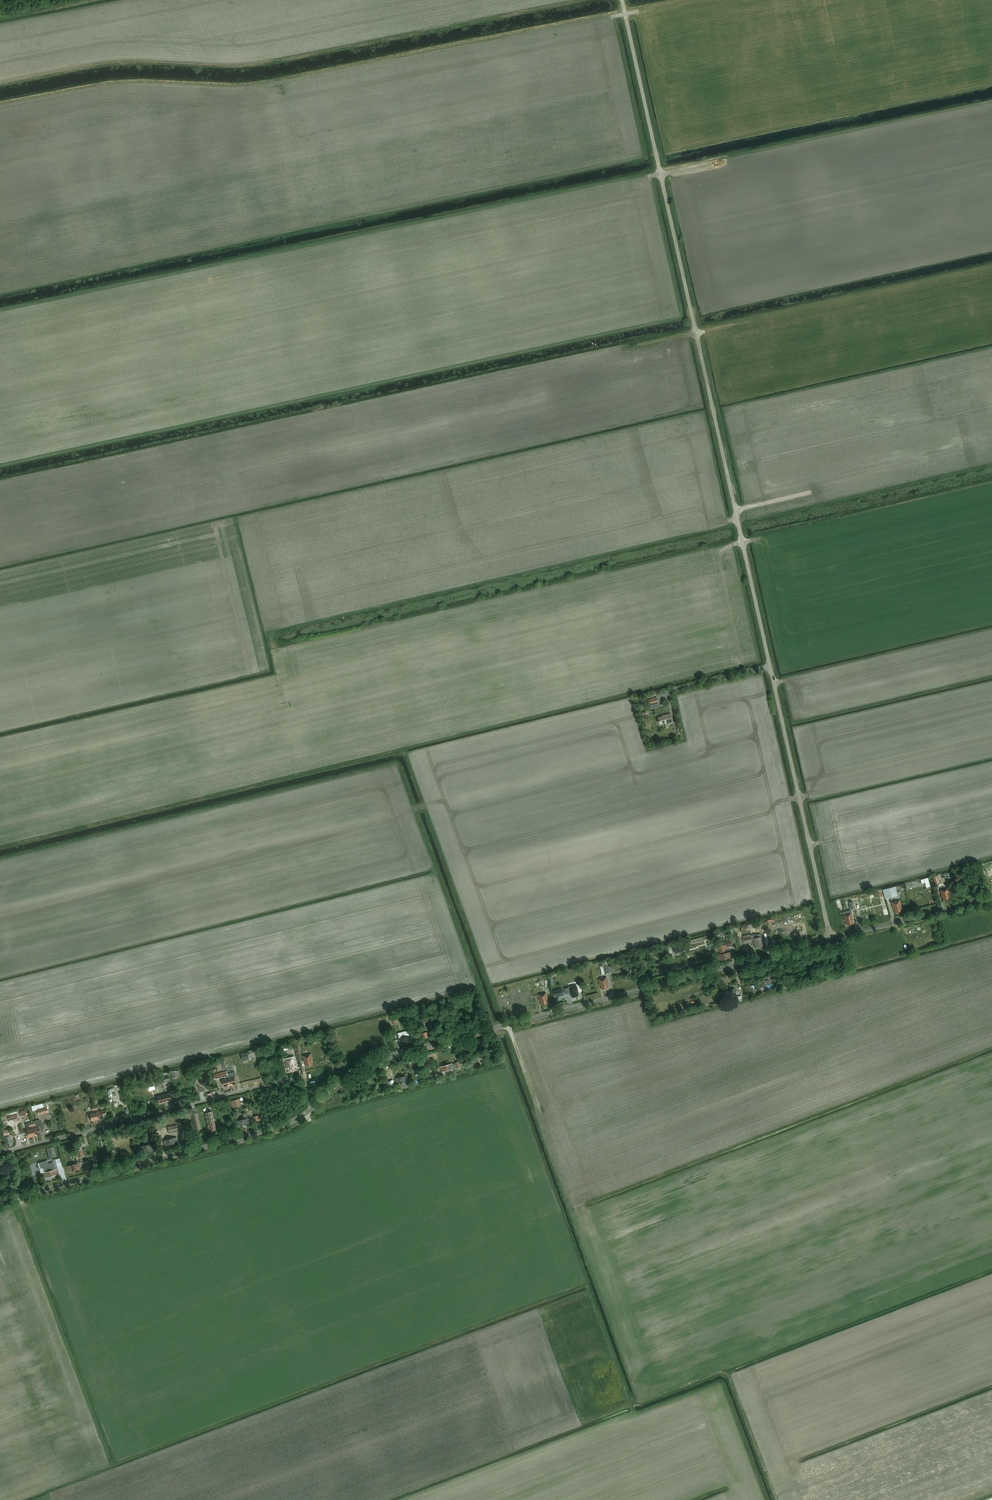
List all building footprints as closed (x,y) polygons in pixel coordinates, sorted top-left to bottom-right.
[(665,725),(672,723),(670,714),(662,716),(662,717),(658,718),(659,725),(665,723),(665,725)] [(930,887),(928,878),(920,880),(921,884),(925,883),(926,888),(930,887)] [(964,887),(966,894),(973,892),(971,885),(964,887)] [(943,901),(950,899),(949,896),(950,896),(948,888),(940,891),(941,895),(942,894),(943,901)] [(895,913),(902,912),(901,908),(902,908),(900,901),(891,903),(893,907),(895,913)] [(852,913),(848,914),(847,911),(840,913),(841,916),(843,916),(844,919),(845,919),(847,926),(853,924),(853,921),(852,913)] [(760,935),(751,937),(750,937),(743,938),(744,944),(752,942),(751,941),(754,940),(755,948),(763,946),(761,937),(760,937),(760,935)] [(721,955),(718,956),(719,961),(731,958),(730,952),(724,954),(724,953),(725,953),(724,949),(732,947),(730,941),(718,944),(720,954),(721,954),(721,955)] [(674,954),(683,952),(681,945),(672,948),(674,954)] [(602,990),(609,988),(608,985),(609,985),(607,978),(599,980),(600,984),(602,990)] [(772,985),(771,979),(758,983),(760,988),(765,987),(766,991),(773,989),(772,985)] [(579,993),(576,981),(573,982),(574,986),(568,988),(570,994),(571,993),(572,998),(579,996),(578,993),(579,993)] [(727,991),(715,994),(716,999),(730,996),(730,999),(737,997),(735,989),(729,990),(730,992),(727,992),(727,991)] [(542,1006),(548,1004),(548,1001),(546,993),(538,995),(539,999),(540,999),(542,1006)] [(429,1027),(420,1030),(421,1034),(419,1034),(420,1040),(432,1036),(431,1031),(430,1031),(429,1027)] [(410,1036),(408,1030),(397,1034),(400,1045),(412,1042),(411,1036),(410,1036)] [(243,1062),(250,1060),(248,1053),(241,1055),(243,1062)] [(306,1067),(313,1065),(312,1062),(313,1062),(311,1054),(303,1056),(304,1060),(305,1060),(306,1067)] [(293,1059),(285,1061),(286,1065),(287,1065),(288,1071),(295,1069),(294,1066),(295,1066),(293,1059)] [(454,1069),(460,1068),(458,1062),(455,1063),(453,1064),(440,1067),(442,1072),(454,1069)] [(171,1072),(173,1079),(180,1077),(178,1071),(175,1071),(171,1072)] [(169,1082),(168,1075),(167,1075),(167,1073),(160,1075),(162,1084),(169,1082)] [(397,1084),(409,1081),(408,1076),(396,1079),(397,1084)] [(229,1078),(230,1086),(237,1084),(235,1077),(232,1078),(229,1078)] [(224,1087),(230,1086),(229,1078),(226,1079),(222,1080),(224,1087)] [(169,1094),(163,1095),(165,1103),(171,1101),(169,1094)] [(163,1095),(157,1097),(159,1104),(165,1103),(163,1095)] [(240,1099),(232,1101),(234,1108),(241,1106),(240,1099)] [(48,1113),(46,1103),(31,1106),(33,1111),(37,1110),(38,1116),(48,1113)] [(96,1113),(97,1120),(104,1118),(102,1111),(96,1113)] [(205,1113),(210,1132),(217,1130),(212,1111),(205,1113)] [(17,1119),(16,1113),(6,1116),(8,1122),(17,1119)] [(91,1122),(97,1120),(96,1113),(89,1114),(91,1122)] [(239,1127),(251,1123),(250,1118),(238,1121),(239,1127)] [(31,1123),(34,1136),(41,1135),(39,1130),(43,1129),(43,1128),(42,1123),(39,1120),(31,1122),(31,1123)] [(28,1138),(34,1136),(31,1123),(25,1124),(27,1130),(26,1131),(28,1138)] [(177,1125),(167,1128),(169,1134),(179,1132),(177,1125)] [(164,1146),(178,1143),(176,1138),(163,1141),(164,1146)] [(141,1153),(154,1149),(153,1144),(139,1147),(141,1153)] [(76,1159),(82,1157),(83,1157),(81,1149),(74,1151),(76,1159)] [(47,1162),(40,1164),(41,1168),(45,1167),(46,1172),(43,1173),(45,1178),(58,1175),(57,1169),(55,1170),(53,1164),(48,1166),(47,1162)] [(82,1168),(80,1164),(80,1163),(66,1167),(67,1172),(82,1168)]
